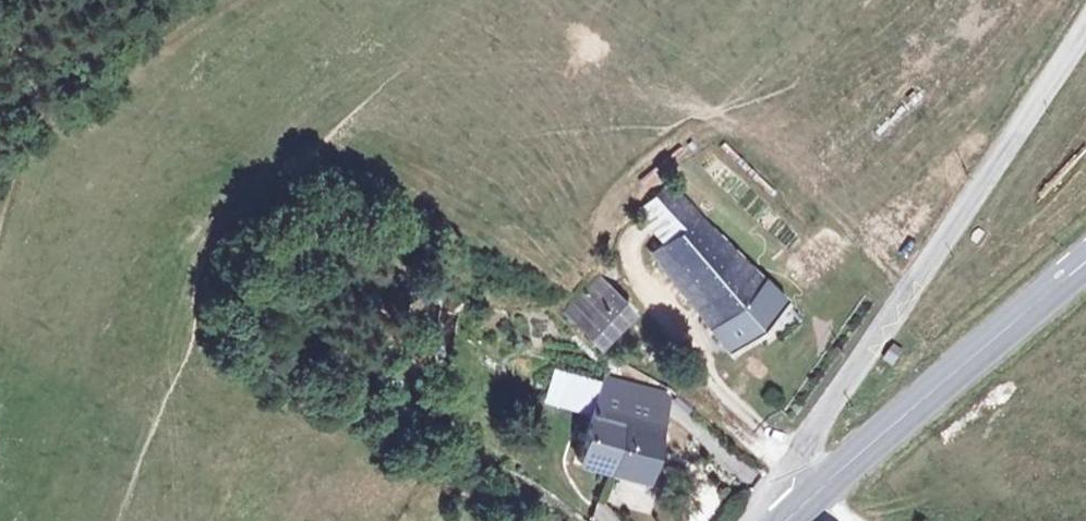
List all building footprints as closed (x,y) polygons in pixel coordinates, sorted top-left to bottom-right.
[(731,345),(779,306),(672,173),(637,200),(670,241),(657,252),(731,345)] [(579,272),(538,302),(575,339),(612,306),(579,272)] [(624,410),(607,466),(642,475),(663,392),(604,374),(599,387),(596,396),(624,410)] [(587,412),(576,458),(607,466),(624,410),(596,396),(599,387),(556,376),(549,403),(587,412)]
